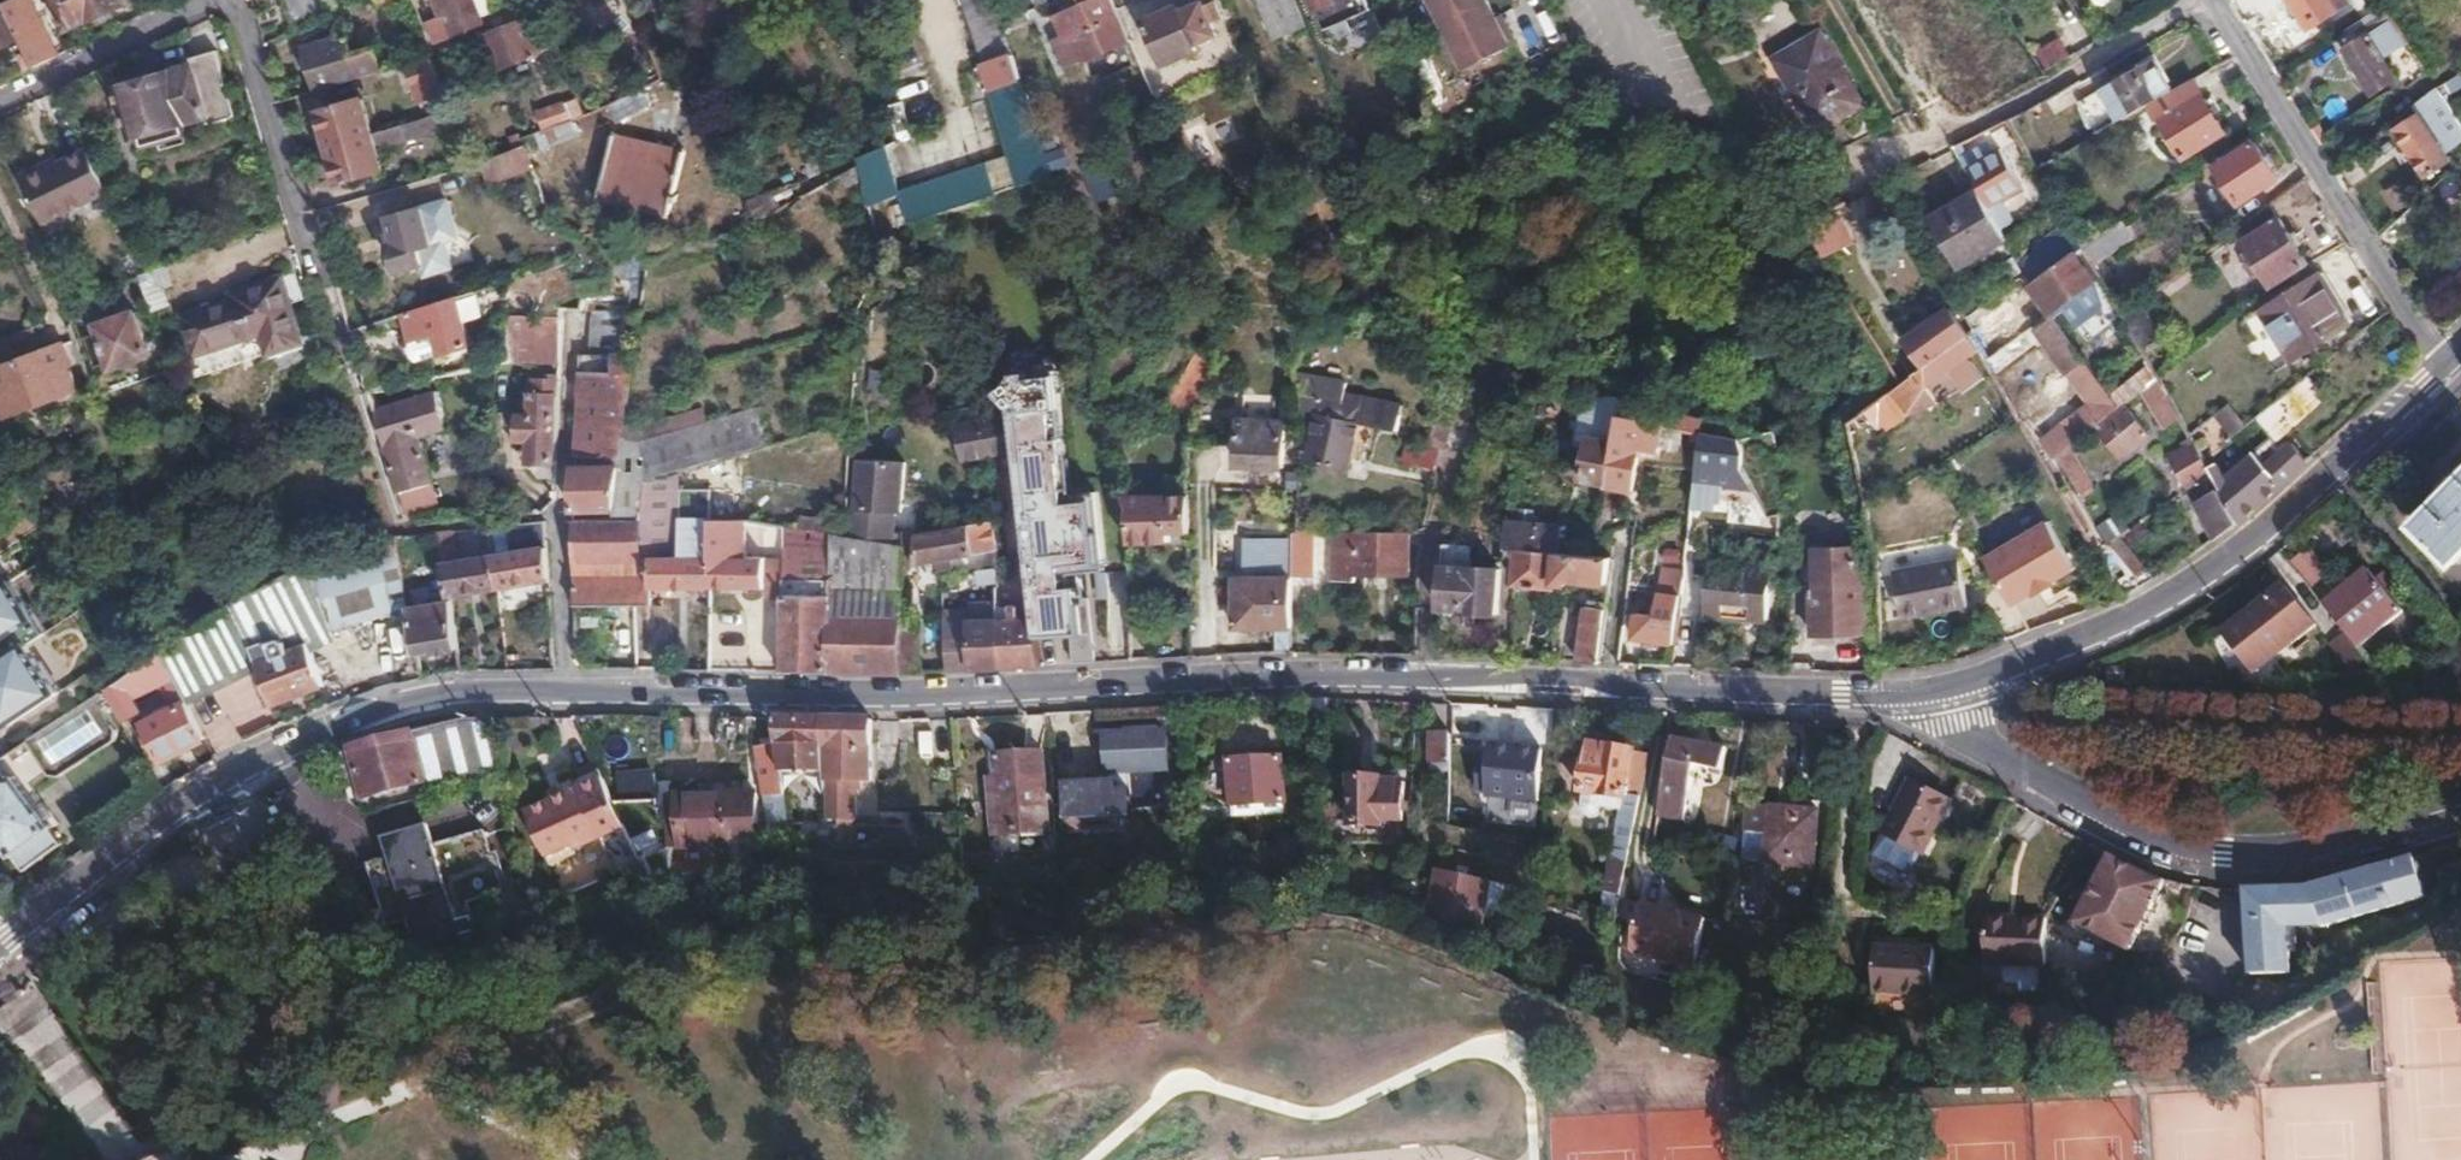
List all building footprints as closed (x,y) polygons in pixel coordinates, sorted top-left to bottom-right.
[(123,0),(57,0),(71,28),(91,18),(93,21),(126,5),(123,0)] [(295,30),(342,8),(338,0),(281,0),(295,30)] [(431,27),(435,38),(485,20),(477,0),(444,0),(451,20),(431,27)] [(892,0),(859,0),(871,29),(868,30),(881,57),(878,59),(892,90),(888,92),(906,132),(934,121),(917,80),(921,78),(907,47),(910,46),(897,17),(899,16),(892,0)] [(1011,42),(996,0),(963,0),(986,63),(991,62),(1015,55),(1011,42)] [(1056,15),(1065,37),(1061,38),(1074,65),(1132,40),(1117,5),(1114,0),(1090,0),(1056,15)] [(1204,3),(1210,20),(1222,14),(1216,0),(1211,0),(1204,3)] [(1281,0),(1258,0),(1276,37),(1294,28),(1281,0)] [(1319,10),(1341,0),(1315,0),(1319,10)] [(1467,71),(1479,65),(1489,82),(1528,62),(1519,45),(1513,48),(1488,0),(1430,0),(1467,71)] [(2310,27),(2350,0),(2293,0),(2310,27)] [(1148,16),(1166,60),(1196,47),(1194,41),(1215,31),(1210,20),(1204,3),(1203,2),(1181,10),(1178,3),(1148,16)] [(2396,51),(2370,10),(2339,31),(2347,45),(2350,44),(2379,88),(2402,74),(2390,55),(2396,51)] [(9,12),(0,16),(0,47),(21,37),(16,27),(9,12)] [(489,33),(503,68),(554,48),(543,19),(535,21),(533,16),(489,33)] [(35,67),(55,58),(36,18),(16,27),(21,37),(35,67)] [(1863,106),(1820,32),(1776,58),(1818,131),(1863,106)] [(305,47),(316,89),(366,75),(363,67),(356,69),(347,36),(305,47)] [(2036,51),(2047,72),(2072,58),(2061,38),(2036,51)] [(191,68),(118,90),(133,136),(206,115),(209,122),(236,115),(215,50),(189,59),(191,68)] [(430,100),(434,116),(455,110),(453,105),(433,55),(398,65),(405,91),(416,90),(419,103),(430,100)] [(1023,77),(1015,55),(991,62),(999,85),(1023,77)] [(469,86),(459,60),(444,65),(454,92),(469,86)] [(2105,89),(2123,121),(2142,110),(2167,97),(2173,93),(2154,61),(2105,89)] [(363,67),(366,75),(377,71),(382,70),(380,63),(363,67)] [(993,86),(1011,137),(1012,136),(1041,128),(1023,77),(999,85),(993,86)] [(2224,138),(2192,83),(2173,93),(2167,97),(2142,110),(2148,120),(2158,121),(2166,137),(2160,141),(2163,147),(2170,144),(2182,162),(2224,138)] [(2437,84),(2414,102),(2420,111),(2398,126),(2431,171),(2454,157),(2448,148),(2460,139),(2460,122),(2437,84)] [(640,93),(609,105),(616,123),(647,110),(640,93)] [(576,98),(536,110),(547,147),(587,135),(576,98)] [(320,111),(330,147),(362,137),(374,134),(364,100),(320,111)] [(438,131),(460,125),(455,110),(434,116),(438,131)] [(379,130),(382,149),(433,139),(430,120),(379,130)] [(2063,132),(2028,151),(2038,169),(2056,159),(2072,150),(2063,132)] [(362,137),(330,147),(341,182),(384,170),(374,134),(362,137)] [(670,215),(683,151),(614,137),(600,198),(670,215)] [(910,193),(927,223),(954,206),(1028,166),(1011,137),(960,165),(910,193)] [(2226,158),(2223,152),(2213,159),(2216,165),(2213,167),(2237,203),(2275,177),(2252,141),(2226,158)] [(107,190),(86,145),(50,163),(48,158),(19,173),(42,220),(107,190)] [(525,147),(493,158),(503,182),(535,170),(525,147)] [(2001,148),(1967,169),(1981,193),(1984,199),(1987,204),(2021,184),(2001,148)] [(883,203),(910,193),(894,152),(866,163),(883,203)] [(1118,177),(1109,153),(1088,159),(1096,184),(1118,177)] [(2056,159),(2038,169),(2047,184),(2062,174),(2056,159)] [(2383,222),(2415,202),(2399,175),(2367,195),(2383,222)] [(756,218),(788,202),(783,185),(749,198),(756,218)] [(1962,271),(2010,244),(1987,204),(1984,199),(1981,193),(1934,220),(1962,271)] [(2268,288),(2305,264),(2268,204),(2239,226),(2246,237),(2230,247),(2234,255),(2242,251),(2249,261),(2242,266),(2250,280),(2257,275),(2265,289),(2268,288)] [(432,246),(421,209),(391,217),(398,244),(392,246),(399,272),(426,265),(422,249),(432,246)] [(1842,213),(1811,227),(1827,261),(1858,247),(1842,213)] [(2034,286),(2047,306),(2056,319),(2105,286),(2076,234),(2052,251),(2061,265),(2035,285),(2034,286)] [(152,313),(174,305),(161,269),(139,277),(152,313)] [(309,336),(284,272),(235,291),(237,297),(189,316),(204,353),(268,328),(276,349),(309,336)] [(2342,327),(2311,278),(2256,312),(2286,364),(2342,327)] [(1992,364),(1993,365),(2046,328),(2037,314),(2047,306),(2034,286),(1973,330),(1969,333),(1979,346),(1992,364)] [(459,298),(404,315),(413,341),(438,334),(444,353),(473,344),(459,298)] [(2157,338),(2139,303),(2122,315),(2140,348),(2157,338)] [(642,349),(644,309),(592,309),(589,353),(613,354),(613,351),(641,351),(642,349)] [(1968,354),(1979,346),(1969,333),(1952,310),(1904,344),(1921,370),(1899,384),(1849,423),(1854,449),(1882,429),(1890,441),(1906,431),(1901,423),(1927,405),(1924,398),(1957,375),(1971,396),(1992,382),(1980,365),(1968,354)] [(101,332),(85,337),(97,367),(112,362),(115,369),(152,355),(136,311),(98,325),(101,332)] [(559,352),(559,319),(506,319),(511,362),(517,361),(559,352)] [(0,366),(0,394),(73,368),(64,343),(0,366)] [(1162,404),(1199,406),(1211,362),(1215,348),(1196,345),(1180,377),(1162,404)] [(613,373),(636,372),(641,351),(613,351),(613,354),(613,373)] [(557,476),(557,465),(557,419),(558,371),(531,371),(530,386),(538,386),(538,393),(536,394),(535,414),(525,415),(524,440),(535,440),(535,459),(538,459),(539,467),(545,476),(557,476)] [(589,396),(632,396),(636,373),(636,372),(613,373),(579,373),(578,373),(579,405),(583,405),(589,396)] [(2159,427),(2179,417),(2157,377),(2139,392),(2159,427)] [(426,378),(368,389),(376,417),(380,430),(415,421),(436,415),(426,378)] [(1398,429),(1404,405),(1362,394),(1360,400),(1355,399),(1357,392),(1344,389),(1343,396),(1324,392),(1319,411),(1322,411),(1311,456),(1350,466),(1362,420),(1398,429)] [(1616,394),(1616,393),(1611,412),(1621,414),(1626,415),(1630,402),(1632,397),(1616,394)] [(984,430),(997,409),(968,394),(957,414),(984,430)] [(580,461),(622,461),(626,433),(632,396),(589,396),(583,405),(579,405),(580,461)] [(2072,448),(2118,409),(2110,397),(2060,438),(2069,450),(2072,448)] [(1668,423),(1703,431),(1702,414),(1630,402),(1626,415),(1668,423)] [(2216,416),(2232,437),(2246,426),(2230,406),(2216,416)] [(642,437),(651,475),(728,458),(721,426),(707,429),(703,409),(662,418),(665,431),(642,437)] [(1014,440),(1017,442),(1015,418),(997,409),(984,430),(1011,445),(1014,440)] [(2146,437),(2123,411),(2095,434),(2117,460),(2146,437)] [(1585,481),(1609,485),(1621,414),(1611,412),(1610,419),(1586,416),(1583,439),(1592,441),(1585,481)] [(1621,414),(1609,485),(1636,489),(1645,447),(1661,449),(1668,423),(1626,415),(1621,414)] [(1029,448),(1038,430),(1015,418),(1017,442),(1029,448)] [(415,421),(380,430),(398,492),(434,482),(415,421)] [(1283,465),(1283,421),(1239,421),(1237,464),(1283,465)] [(1744,474),(1747,464),(1747,452),(1739,436),(1703,431),(1703,432),(1700,459),(1708,459),(1706,469),(1744,474)] [(1433,469),(1440,444),(1407,437),(1401,460),(1433,469)] [(2216,538),(2239,522),(2208,468),(2191,438),(2182,444),(2185,450),(2170,459),(2216,538)] [(2239,522),(2306,462),(2292,446),(2268,466),(2255,453),(2227,476),(2216,463),(2208,468),(2239,522)] [(2091,489),(2072,448),(2069,450),(2060,458),(2080,496),(2091,489)] [(1699,468),(1706,469),(1708,459),(1700,459),(1699,468)] [(856,535),(905,545),(906,534),(897,532),(895,509),(903,509),(905,462),(859,460),(856,535)] [(576,507),(616,506),(616,502),(622,461),(580,461),(580,465),(577,465),(576,507)] [(1079,662),(1096,661),(1098,616),(1099,503),(1081,505),(1074,464),(1020,473),(1023,507),(1038,664),(1079,662)] [(1019,666),(1038,664),(1023,507),(1020,473),(1013,474),(1020,514),(1008,516),(1008,517),(1016,617),(1019,666)] [(2460,561),(2460,560),(2460,485),(2422,525),(2460,561)] [(1170,530),(1190,530),(1190,493),(1122,497),(1123,504),(1132,541),(1169,540),(1170,530)] [(653,604),(653,586),(653,557),(642,557),(641,545),(640,516),(575,518),(577,592),(577,604),(653,604)] [(672,517),(640,516),(641,545),(667,545),(673,542),(672,528),(672,517)] [(763,596),(784,596),(784,594),(785,557),(740,557),(742,516),(712,518),(713,586),(763,586),(763,596)] [(2112,547),(2117,544),(2130,531),(2117,516),(2099,532),(2112,547)] [(653,586),(713,586),(712,518),(684,517),(684,527),(683,557),(653,557),(653,586)] [(684,527),(684,517),(672,517),(672,528),(684,527)] [(785,538),(785,522),(773,519),(773,538),(785,538)] [(916,560),(997,550),(992,520),(918,532),(916,560)] [(1516,549),(1560,552),(1562,527),(1511,520),(1508,520),(1506,548),(1509,548),(1509,557),(1516,557),(1516,549)] [(496,585),(550,577),(547,522),(490,526),(493,555),(495,578),(496,585)] [(1985,557),(2015,612),(2080,577),(2051,522),(1985,557)] [(460,560),(457,529),(439,531),(444,563),(460,560)] [(884,672),(900,672),(903,574),(905,545),(856,535),(831,530),(829,595),(784,594),(784,596),(783,670),(884,672)] [(1407,572),(1408,531),(1331,530),(1331,577),(1353,578),(1353,571),(1407,572)] [(1443,581),(1443,606),(1467,606),(1467,610),(1502,609),(1502,564),(1467,562),(1467,543),(1445,541),(1443,581)] [(310,565),(330,627),(394,608),(375,544),(310,565)] [(1515,584),(1558,587),(1558,583),(1560,552),(1516,549),(1516,557),(1515,584)] [(2130,594),(2157,579),(2124,550),(2113,560),(2130,594)] [(1560,552),(1558,583),(1568,584),(1568,579),(1608,583),(1611,558),(1560,552)] [(449,592),(496,585),(495,578),(493,555),(460,560),(444,563),(449,592)] [(1768,617),(1772,563),(1710,560),(1706,614),(1768,617)] [(1964,607),(1954,560),(1889,575),(1899,621),(1964,607)] [(313,640),(332,633),(330,627),(310,565),(309,562),(304,565),(241,599),(266,658),(313,640)] [(998,568),(979,570),(980,582),(999,580),(998,568)] [(2368,574),(2325,609),(2358,651),(2401,616),(2368,574)] [(1680,617),(1680,616),(1685,577),(1664,575),(1658,616),(1639,613),(1635,637),(1677,643),(1680,617)] [(60,578),(0,617),(0,687),(77,638),(58,609),(74,598),(60,578)] [(1234,627),(1293,629),(1294,579),(1237,578),(1234,627)] [(1811,636),(1868,634),(1865,585),(1810,587),(1811,636)] [(2310,627),(2280,589),(2219,637),(2249,675),(2310,627)] [(1132,595),(1132,630),(1154,630),(1155,595),(1132,595)] [(162,652),(191,708),(268,664),(266,658),(241,599),(232,604),(203,621),(162,652)] [(437,651),(460,649),(451,600),(407,607),(416,651),(437,649),(437,651)] [(1677,643),(1677,648),(1696,650),(1701,618),(1680,616),(1680,617),(1677,643)] [(1001,667),(1019,666),(1016,617),(997,618),(1001,667)] [(973,669),(1001,667),(997,618),(971,619),(973,669)] [(1579,661),(1598,662),(1603,620),(1586,619),(1579,661)] [(327,681),(313,640),(266,658),(268,664),(274,677),(267,680),(277,702),(327,681)] [(163,757),(206,735),(200,725),(191,708),(162,652),(123,679),(108,690),(125,721),(144,712),(136,698),(162,686),(172,708),(146,722),(163,757)] [(430,797),(506,776),(502,758),(494,716),(463,716),(412,730),(430,797)] [(783,719),(776,718),(778,744),(780,771),(821,768),(818,720),(783,719)] [(46,732),(38,719),(0,744),(0,763),(15,753),(46,732)] [(833,720),(818,720),(821,768),(824,814),(837,813),(838,822),(859,821),(858,793),(863,793),(863,784),(874,783),(870,721),(833,720)] [(65,732),(60,723),(46,732),(15,753),(23,764),(42,752),(50,765),(69,753),(58,736),(65,732)] [(1108,780),(1064,783),(1066,821),(1069,821),(1069,830),(1118,828),(1118,816),(1129,815),(1125,770),(1163,766),(1160,730),(1153,731),(1152,728),(1122,730),(1123,733),(1102,735),(1106,771),(1108,771),(1108,780)] [(340,750),(337,751),(351,802),(369,815),(430,797),(412,730),(340,750)] [(1450,773),(1451,734),(1430,734),(1429,772),(1450,773)] [(1724,755),(1672,742),(1666,773),(1656,818),(1682,824),(1694,771),(1719,777),(1724,755)] [(780,771),(778,744),(760,746),(764,795),(782,794),(780,771)] [(1619,814),(1632,751),(1589,744),(1582,793),(1585,794),(1583,814),(1594,820),(1602,817),(1605,811),(1619,814)] [(1539,802),(1543,751),(1494,747),(1490,797),(1539,802)] [(1628,838),(1646,754),(1632,751),(1619,814),(1615,836),(1628,838)] [(995,755),(995,779),(997,832),(1045,831),(1042,754),(995,755)] [(1282,803),(1280,758),(1227,760),(1230,804),(1282,803)] [(636,767),(613,777),(622,797),(645,787),(636,767)] [(129,787),(139,804),(159,789),(160,789),(150,770),(129,787)] [(10,852),(13,850),(24,867),(62,840),(54,828),(56,826),(21,774),(7,783),(0,772),(0,837),(10,852)] [(552,791),(555,801),(606,782),(602,772),(552,791)] [(1350,826),(1380,827),(1379,820),(1403,821),(1404,782),(1380,782),(1380,778),(1350,778),(1350,826)] [(997,832),(995,779),(986,779),(988,832),(997,832)] [(614,875),(640,863),(617,810),(606,782),(555,801),(525,813),(547,863),(599,841),(614,875)] [(755,832),(755,794),(669,792),(668,846),(727,847),(729,840),(740,839),(755,832)] [(491,794),(470,794),(470,818),(492,818),(491,794)] [(1917,868),(1944,816),(1906,797),(1879,848),(1917,868)] [(1510,819),(1532,820),(1533,802),(1512,801),(1510,819)] [(1819,811),(1745,803),(1739,831),(1734,859),(1813,866),(1819,811)] [(503,894),(487,832),(434,846),(428,826),(384,838),(390,859),(370,864),(385,925),(407,920),(415,949),(474,933),(466,904),(503,894)] [(1680,846),(1652,835),(1649,850),(1676,861),(1679,850),(1680,846)] [(1676,861),(1702,871),(1705,861),(1679,850),(1676,861)] [(2141,874),(2114,854),(2075,924),(2128,952),(2164,880),(2141,874)] [(739,875),(739,865),(668,862),(668,872),(739,875)] [(1615,899),(1622,866),(1607,863),(1600,896),(1615,899)] [(1482,931),(1490,884),(1437,875),(1429,920),(1482,931)] [(1690,973),(1701,925),(1639,910),(1627,957),(1690,973)] [(2266,944),(2245,912),(2181,953),(2186,961),(2166,975),(2180,998),(2266,944)] [(2043,979),(2045,955),(1996,951),(1993,997),(2041,1001),(2043,979)] [(1928,1009),(1931,963),(1872,958),(1867,1004),(1928,1009)] [(1862,1109),(1861,1094),(1846,1095),(1845,1109),(1862,1109)] [(0,1141),(0,1159),(15,1159),(0,1141)]
